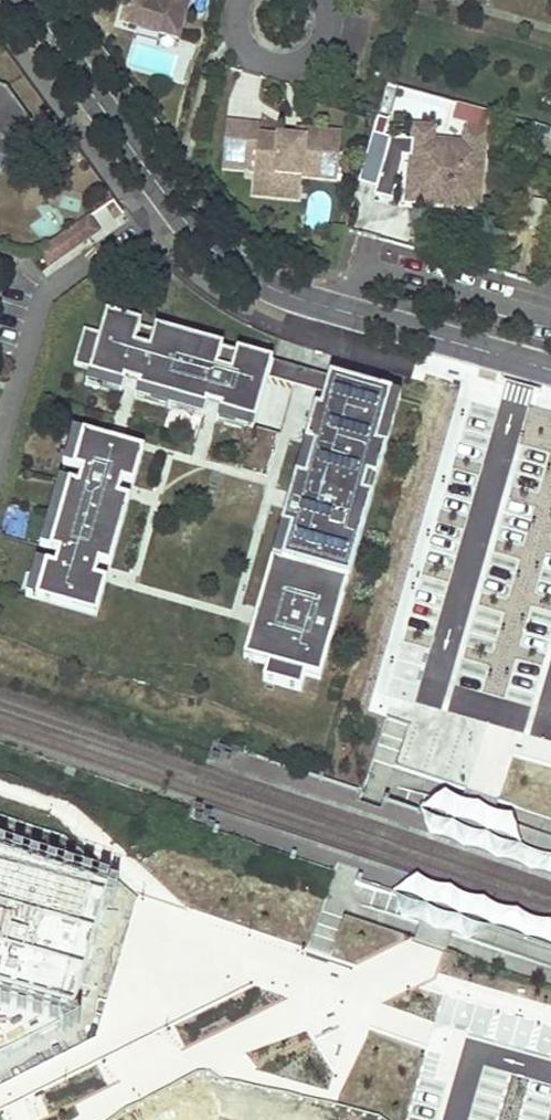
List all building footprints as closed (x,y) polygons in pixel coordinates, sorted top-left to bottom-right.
[(188,0),(153,0),(151,0),(129,0),(123,22),(178,38),(185,12),(180,10),(182,3),(187,4),(188,0)] [(25,148),(31,124),(5,89),(0,88),(0,142),(25,148)] [(485,113),(454,104),(453,121),(467,122),(466,131),(484,133),(485,113)] [(405,202),(410,142),(391,140),(383,138),(389,121),(377,118),(356,190),(390,200),(405,202)] [(514,121),(507,150),(536,162),(539,153),(550,157),(550,131),(514,121)] [(432,129),(411,126),(410,142),(405,202),(425,205),(427,189),(458,192),(457,207),(478,209),(484,133),(466,131),(463,131),(461,150),(431,148),(432,129)] [(259,128),(225,127),(224,164),(257,165),(256,176),(303,178),(339,179),(341,132),(304,130),(304,139),(295,139),(259,137),(259,128)] [(295,130),(295,139),(304,139),(304,130),(295,130)] [(4,165),(13,163),(22,162),(25,148),(0,142),(0,167),(4,165)] [(303,178),(256,176),(256,184),(303,186),(303,178)] [(303,186),(256,184),(255,196),(302,198),(303,186)] [(427,189),(425,205),(457,207),(458,192),(427,189)] [(90,215),(63,236),(73,249),(100,229),(90,215)] [(63,236),(42,250),(53,264),(73,249),(63,236)] [(220,414),(255,424),(267,380),(272,363),(237,353),(236,356),(221,351),(222,349),(155,330),(154,332),(140,328),(140,326),(106,316),(100,336),(84,331),(74,367),(90,371),(89,376),(123,386),(124,382),(140,387),(138,391),(204,410),(206,405),(221,410),(220,414)] [(267,380),(324,396),(329,380),(297,371),(286,368),(272,363),(267,380)] [(123,386),(89,376),(86,387),(120,396),(123,386)] [(258,646),(253,662),(267,666),(262,683),(300,693),(305,677),(320,681),(371,501),(361,499),(390,397),(329,380),(324,396),(319,413),(314,412),(304,447),(313,450),(304,482),(295,479),(280,529),(290,532),(276,581),(266,578),(248,643),(258,646)] [(204,410),(138,391),(136,401),(202,420),(204,410)] [(361,499),(371,501),(400,400),(390,397),(361,499)] [(255,424),(220,414),(217,424),(252,433),(255,424)] [(145,455),(75,433),(68,455),(81,459),(75,479),(63,475),(43,540),(56,544),(50,564),(40,561),(30,594),(100,616),(111,579),(91,573),(98,552),(114,557),(133,495),(117,490),(122,474),(138,478),(145,455)] [(304,447),(295,479),(304,482),(313,450),(304,447)] [(290,532),(280,529),(266,578),(276,581),(290,532)] [(253,662),(258,646),(248,643),(243,659),(253,662)] [(65,1016),(100,893),(0,865),(0,998),(65,1016)] [(65,1016),(0,998),(0,1049),(65,1016)]
